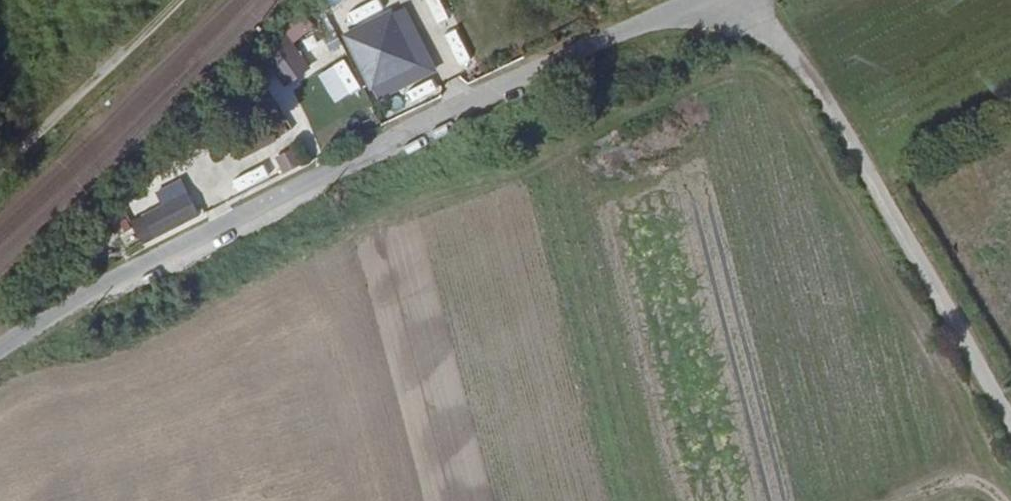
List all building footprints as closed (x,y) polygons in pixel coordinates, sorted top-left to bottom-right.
[(346,0),(326,0),(335,10),(346,0)] [(366,3),(336,21),(342,32),(373,14),(366,3)] [(426,70),(395,10),(353,43),(380,95),(426,70)] [(291,40),(315,29),(309,15),(285,26),(291,40)] [(311,59),(328,50),(316,29),(299,39),(311,59)] [(269,57),(292,82),(313,64),(290,39),(269,57)] [(198,119),(204,132),(218,125),(212,112),(198,119)] [(273,140),(265,122),(230,139),(238,156),(273,140)] [(131,220),(142,244),(201,215),(180,172),(152,185),(162,205),(131,220)]
